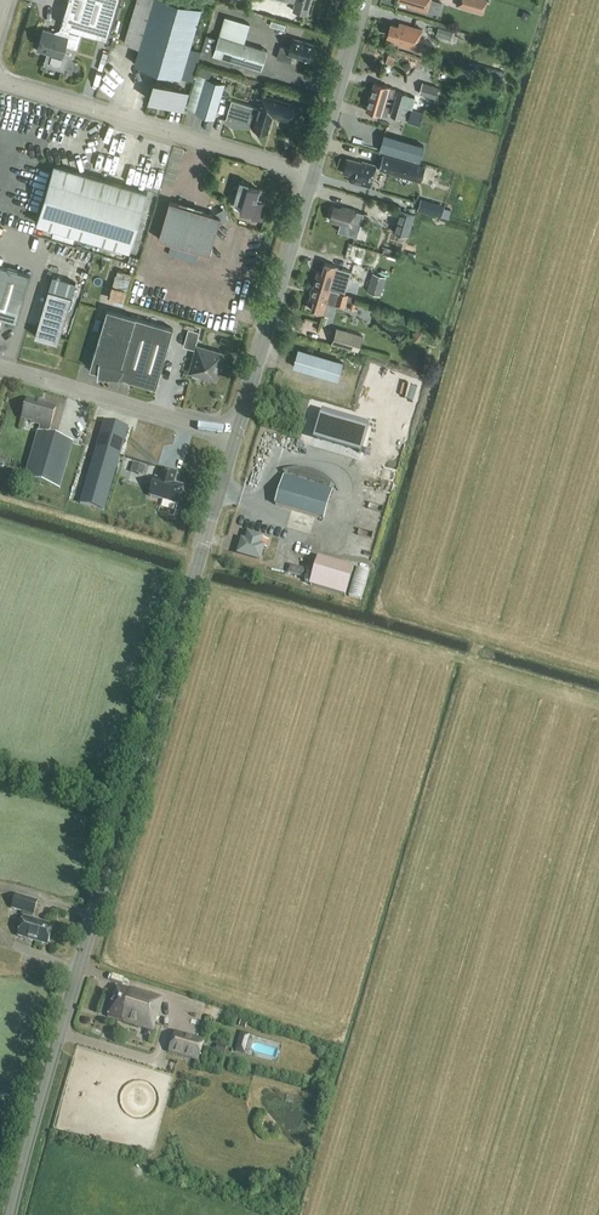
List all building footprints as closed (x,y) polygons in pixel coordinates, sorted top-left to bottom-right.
[(45,51),(50,52),(46,64),(62,69),(66,57),(62,56),(65,46),(77,49),(82,31),(107,38),(118,0),(68,0),(61,25),(64,25),(61,34),(43,29),(37,50),(44,52),(45,51)] [(202,8),(174,0),(137,0),(124,42),(139,47),(134,63),(181,77),(202,8)] [(311,0),(287,0),(295,2),(293,10),(307,14),(311,0)] [(410,2),(408,6),(428,12),(431,0),(404,0),(410,2)] [(455,5),(481,13),(485,0),(457,0),(455,5)] [(244,43),(250,23),(225,16),(218,38),(206,35),(201,51),(213,54),(262,69),(267,50),(244,43)] [(423,29),(401,23),(400,27),(392,24),(388,36),(399,39),(397,43),(417,49),(423,29)] [(436,34),(450,38),(453,30),(439,26),(436,34)] [(309,60),(314,44),(293,38),(290,48),(281,46),(277,58),(291,62),(293,55),(309,60)] [(394,52),(424,61),(425,57),(395,48),(394,52)] [(201,66),(199,73),(212,76),(214,69),(201,66)] [(214,118),(225,83),(206,78),(196,113),(214,118)] [(154,81),(149,98),(184,110),(190,92),(154,81)] [(370,96),(386,100),(387,96),(393,98),(396,89),(374,82),(370,96)] [(436,98),(439,87),(423,82),(419,93),(436,98)] [(394,103),(404,106),(407,94),(397,91),(394,103)] [(291,108),(293,103),(262,94),(258,107),(232,100),(226,120),(233,124),(253,126),(253,127),(256,128),(256,130),(257,132),(262,133),(264,132),(264,131),(268,132),(273,116),(288,120),(289,116),(291,117),(293,115),(294,110),(293,108),(291,108)] [(385,105),(386,100),(370,96),(366,109),(376,112),(375,114),(380,116),(381,114),(387,115),(390,106),(385,105)] [(400,118),(404,106),(394,103),(390,115),(400,118)] [(409,107),(404,106),(400,118),(406,119),(409,107)] [(411,109),(407,121),(419,125),(423,112),(411,109)] [(384,133),(379,150),(419,162),(424,145),(384,133)] [(421,181),(425,166),(383,153),(378,169),(421,181)] [(363,163),(348,158),(344,173),(351,175),(350,181),(371,187),(377,165),(363,161),(363,163)] [(130,251),(147,192),(54,164),(37,223),(130,251)] [(261,220),(266,204),(261,202),(262,200),(257,198),(260,190),(248,186),(249,183),(240,180),(234,201),(242,203),(240,210),(252,214),(252,217),(261,220)] [(445,218),(450,205),(426,196),(421,209),(445,218)] [(213,214),(170,201),(159,238),(210,254),(218,224),(229,219),(223,208),(213,214)] [(334,206),(330,220),(341,223),(340,225),(338,231),(357,237),(364,213),(358,211),(345,207),(345,209),(334,206)] [(408,236),(415,214),(399,210),(393,231),(408,236)] [(318,270),(314,286),(340,293),(341,293),(344,294),(344,293),(351,271),(342,269),(337,267),(338,265),(325,262),(322,271),(318,270)] [(17,321),(31,274),(0,265),(0,316),(17,321)] [(381,296),(386,277),(373,272),(367,291),(381,296)] [(314,286),(310,297),(314,299),(311,308),(324,312),(323,314),(332,316),(336,304),(345,306),(347,300),(354,302),(356,298),(344,294),(341,293),(340,293),(314,286)] [(58,342),(72,295),(48,289),(34,335),(58,342)] [(123,378),(140,319),(107,309),(90,368),(123,378)] [(140,319),(123,378),(156,387),(173,328),(140,319)] [(322,327),(322,336),(332,336),(332,327),(322,327)] [(195,349),(200,332),(188,328),(183,346),(195,349)] [(363,335),(346,330),(345,334),(336,331),(332,343),(358,351),(363,335)] [(215,378),(221,354),(198,348),(191,371),(194,372),(193,375),(199,377),(200,374),(215,378)] [(337,379),(342,362),(298,349),(293,366),(337,379)] [(49,429),(55,408),(27,400),(21,420),(34,424),(34,425),(40,427),(38,434),(37,433),(23,480),(59,490),(73,444),(46,436),(49,429)] [(371,426),(325,412),(317,438),(363,452),(371,426)] [(103,511),(127,430),(103,423),(79,504),(103,511)] [(136,463),(134,471),(146,474),(148,466),(136,463)] [(174,485),(177,474),(162,469),(159,480),(155,479),(149,497),(177,505),(182,487),(174,485)] [(285,471),(282,472),(284,477),(282,484),(275,506),(323,520),(330,498),(329,498),(332,491),(335,488),(333,485),(331,483),(328,480),(325,478),(321,475),(318,474),(315,472),(311,471),(308,470),(303,469),(300,469),(297,469),(293,469),(290,470),(285,471)] [(268,541),(263,540),(263,538),(247,533),(245,541),(240,539),(236,555),(260,563),(265,549),(266,549),(268,541)] [(317,587),(367,599),(374,570),(324,558),(317,587)] [(302,578),(304,570),(290,566),(288,574),(302,578)] [(32,916),(37,903),(15,896),(11,909),(23,913),(21,918),(23,919),(18,937),(34,942),(35,939),(47,943),(52,927),(30,921),(32,916)] [(152,1032),(162,1000),(117,986),(107,1018),(152,1032)] [(241,1020),(239,1026),(246,1029),(249,1023),(241,1020)] [(120,1025),(114,1024),(111,1034),(117,1035),(120,1025)] [(243,1031),(238,1051),(248,1054),(254,1034),(243,1031)] [(198,1062),(204,1042),(175,1033),(169,1053),(198,1062)] [(226,1048),(217,1045),(215,1053),(224,1056),(226,1048)]
